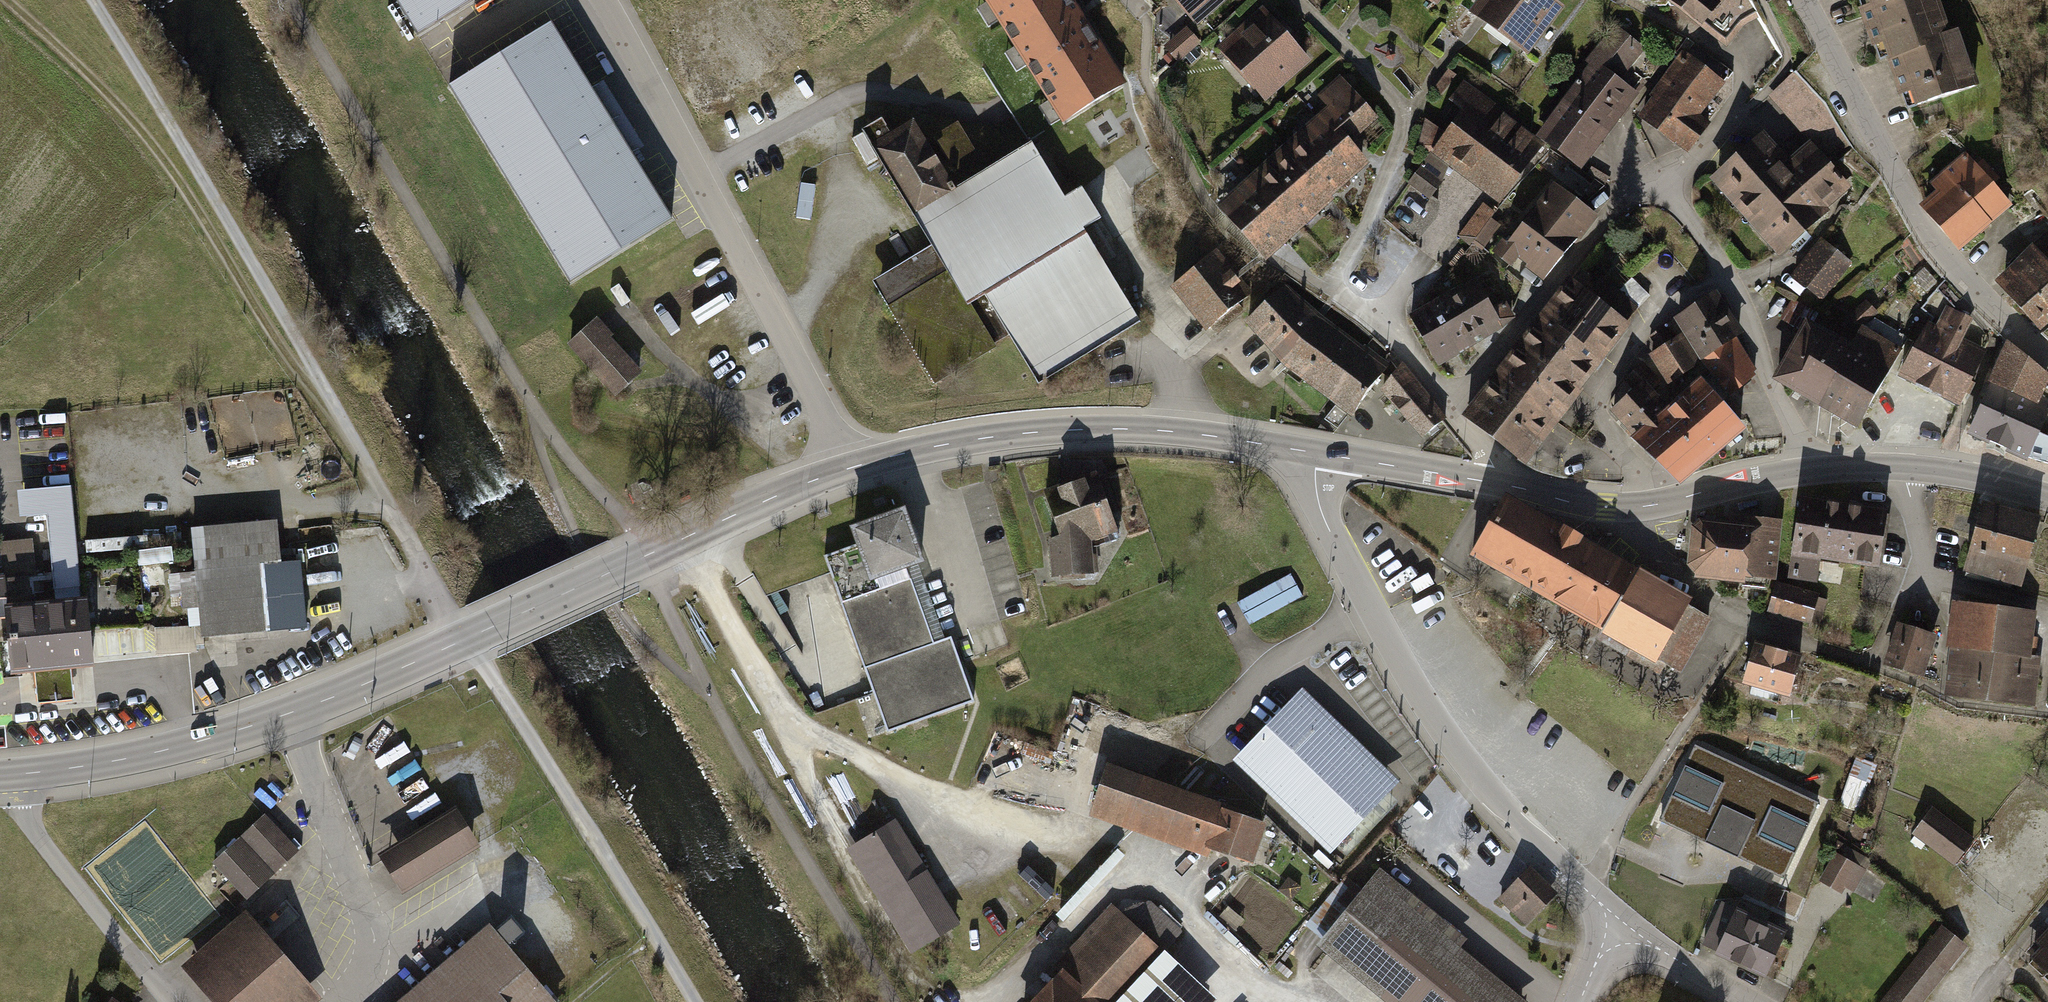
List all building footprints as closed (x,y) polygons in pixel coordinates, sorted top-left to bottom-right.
[(493,0),(395,0),(422,44),(493,0)] [(1073,0),(983,0),(1058,121),(1123,82),(1073,0)] [(1195,29),(1229,0),(1169,0),(1195,29)] [(1436,8),(1443,0),(1426,0),(1436,8)] [(1551,0),(1480,0),(1470,13),(1528,57),(1564,10),(1551,0)] [(1701,20),(1706,15),(1730,34),(1741,20),(1756,13),(1749,0),(1676,0),(1701,20)] [(1913,111),(1983,81),(1949,0),(1866,0),(1913,111)] [(1266,4),(1214,49),(1263,104),(1314,60),(1266,4)] [(573,287),(677,223),(556,29),(453,92),(573,287)] [(1592,76),(1542,138),(1584,172),(1641,101),(1623,87),(1649,54),(1619,30),(1586,71),(1592,76)] [(1185,33),(1162,50),(1178,68),(1200,50),(1185,33)] [(1663,110),(1649,127),(1685,157),(1718,118),(1707,109),(1732,79),(1695,48),(1651,100),(1663,110)] [(1446,124),(1423,153),(1491,206),(1540,144),(1462,82),(1435,116),(1446,124)] [(1081,185),(1063,196),(1034,149),(994,173),(964,124),(934,143),(910,103),(860,133),(929,245),(864,285),(925,383),(998,339),(1023,380),(1135,311),(1085,230),(1102,219),(1081,185)] [(1308,107),(1215,206),(1277,264),(1370,165),(1308,107)] [(1767,118),(1709,172),(1774,241),(1851,168),(1812,127),(1792,145),(1767,118)] [(1963,149),(1928,180),(1939,194),(1927,204),(1964,246),(2012,204),(1963,149)] [(1554,186),(1499,252),(1537,283),(1592,217),(1554,186)] [(1481,207),(1462,237),(1486,253),(1506,223),(1481,207)] [(1816,236),(1787,268),(1822,300),(1851,267),(1816,236)] [(2003,279),(2045,331),(2047,328),(2047,242),(2003,279)] [(1213,248),(1166,288),(1202,331),(1249,292),(1213,248)] [(1593,275),(1487,407),(1541,450),(1647,319),(1593,275)] [(1505,328),(1480,289),(1416,329),(1441,368),(1505,328)] [(1282,290),(1241,326),(1279,371),(1346,424),(1383,377),(1323,330),(1282,290)] [(1676,339),(1651,357),(1667,378),(1698,355),(1718,381),(1753,354),(1708,294),(1666,326),(1676,339)] [(1928,325),(1902,374),(1960,402),(1980,359),(1955,348),(1969,319),(1948,309),(1937,330),(1928,325)] [(1850,348),(1807,324),(1775,380),(1857,426),(1907,338),(1875,320),(1861,329),(1850,348)] [(596,323),(567,348),(614,403),(643,378),(596,323)] [(2010,344),(1971,433),(2029,457),(2047,462),(2047,435),(2047,437),(2038,433),(2047,411),(2047,401),(2036,395),(2046,372),(2010,344)] [(1659,372),(1615,405),(1665,472),(1736,420),(1709,384),(1683,404),(1659,372)] [(1447,423),(1401,373),(1382,394),(1420,445),(1447,423)] [(1098,467),(1053,483),(1064,512),(1041,521),(1060,571),(1127,546),(1098,467)] [(1504,497),(1469,555),(1655,665),(1658,661),(1680,673),(1708,618),(1687,607),(1692,598),(1504,497)] [(1885,511),(1802,498),(1790,576),(1815,579),(1819,555),(1877,564),(1885,511)] [(2043,519),(1985,502),(1969,556),(2027,573),(2043,519)] [(850,544),(820,555),(863,670),(933,645),(906,570),(919,566),(898,510),(845,530),(850,544)] [(1699,518),(1690,526),(1686,567),(1694,580),(1746,585),(1747,579),(1776,582),(1782,520),(1749,516),(1748,523),(1699,518)] [(273,524),(188,531),(191,576),(175,577),(178,617),(194,616),(196,640),(313,632),(309,563),(276,566),(273,524)] [(128,555),(129,544),(90,542),(90,553),(128,555)] [(4,628),(7,668),(33,667),(35,701),(71,699),(69,665),(88,663),(83,590),(30,593),(29,582),(38,581),(35,543),(0,546),(0,628),(4,628)] [(1252,628),(1306,599),(1293,576),(1240,605),(1252,628)] [(1816,597),(1776,586),(1769,610),(1809,622),(1816,597)] [(2008,609),(1962,604),(1953,693),(2031,701),(2034,672),(2025,671),(2031,615),(2008,612),(2008,609)] [(1934,635),(1899,625),(1888,664),(1922,674),(1934,635)] [(1798,655),(1749,637),(1734,676),(1784,694),(1798,655)] [(933,645),(863,670),(885,733),(971,703),(948,639),(933,645)] [(1292,686),(1222,757),(1323,855),(1393,784),(1292,686)] [(1819,802),(1693,743),(1656,821),(1782,880),(1819,802)] [(1862,813),(1876,768),(1858,762),(1843,807),(1862,813)] [(1104,771),(1087,820),(1242,875),(1260,825),(1104,771)] [(456,804),(379,852),(404,893),(482,845),(475,834),(456,804)] [(1933,806),(1910,833),(1952,868),(1974,841),(1933,806)] [(894,808),(843,840),(909,945),(961,912),(894,808)] [(299,851),(265,814),(213,862),(246,899),(299,851)] [(1869,860),(1839,843),(1818,880),(1841,893),(1846,886),(1852,889),(1869,860)] [(1556,891),(1528,864),(1495,898),(1523,925),(1556,891)] [(1317,947),(1388,1001),(1515,1001),(1520,995),(1448,939),(1457,927),(1379,867),(1317,947)] [(1060,952),(1112,1001),(1113,1001),(1128,1001),(1173,954),(1165,944),(1183,926),(1154,895),(1133,895),(1124,903),(1111,898),(1060,952)] [(1784,934),(1729,907),(1707,950),(1761,978),(1784,934)] [(180,962),(213,1001),(319,1001),(323,999),(247,908),(180,962)] [(397,1001),(559,1001),(490,923),(397,1001)] [(1936,928),(1880,1001),(1921,1001),(1962,948),(1936,928)] [(1013,1001),(1014,1001),(1110,1001),(1112,1001),(1060,952),(1013,1001)] [(1141,1001),(1205,1001),(1213,993),(1179,961),(1141,1001)]
